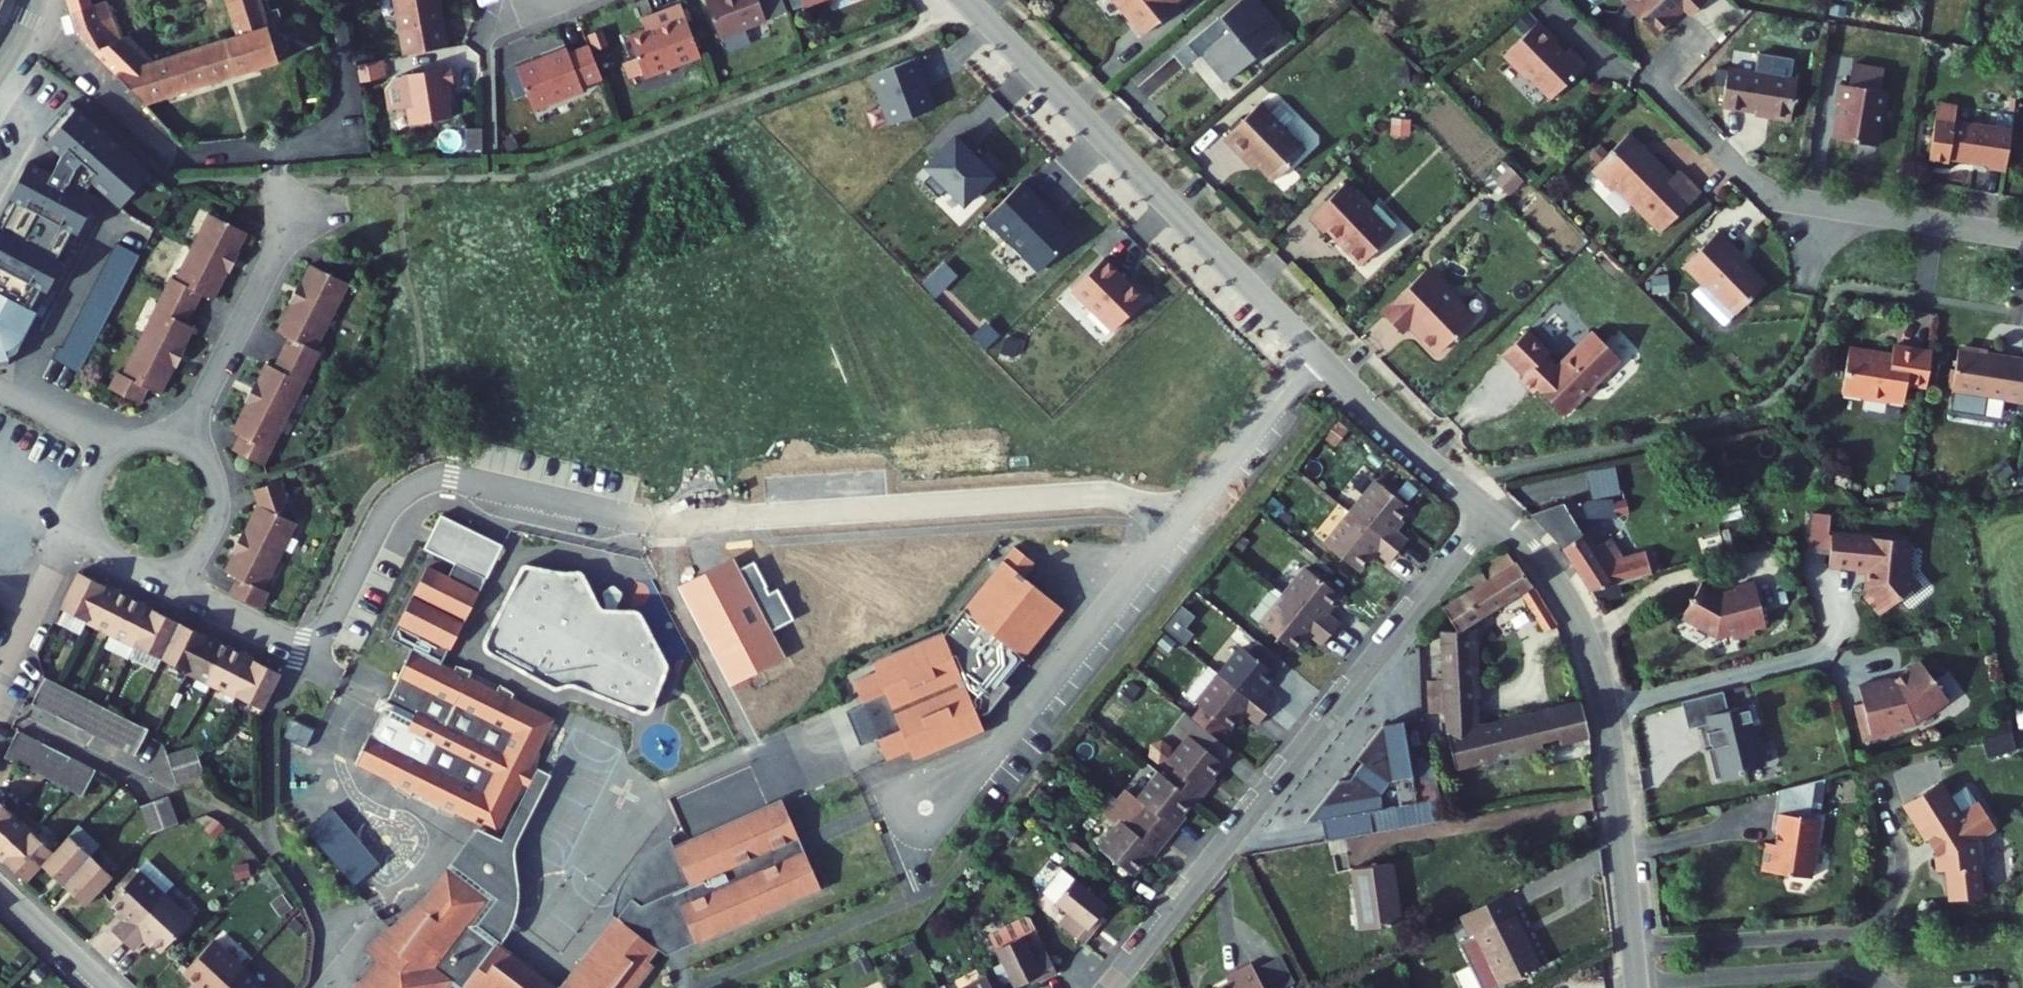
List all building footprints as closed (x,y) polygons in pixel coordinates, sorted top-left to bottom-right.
[(12,0),(0,0),(0,21),(12,0)] [(85,10),(112,5),(111,0),(83,0),(85,10)] [(162,104),(294,62),(275,0),(247,0),(258,37),(168,64),(144,41),(141,46),(125,2),(112,5),(85,10),(89,34),(162,104)] [(449,25),(444,0),(402,0),(408,33),(449,25)] [(758,0),(705,0),(718,36),(765,19),(758,0)] [(1138,23),(1155,10),(1162,10),(1167,15),(1181,4),(1178,0),(1119,0),(1138,23)] [(1186,43),(1198,57),(1205,50),(1211,57),(1208,60),(1225,81),(1254,57),(1251,54),(1280,30),(1255,0),(1239,0),(1186,43)] [(1623,1),(1654,33),(1683,5),(1690,12),(1702,0),(1624,0),(1623,1)] [(701,57),(682,5),(654,15),(658,26),(630,36),(645,77),(701,57)] [(1155,10),(1138,23),(1145,33),(1167,15),(1162,10),(1155,10)] [(1554,36),(1537,18),(1502,53),(1520,71),(1526,71),(1549,95),(1584,62),(1571,48),(1560,48),(1551,39),(1554,36)] [(606,30),(595,34),(601,51),(612,47),(606,30)] [(573,49),(526,68),(543,110),(590,91),(589,87),(608,79),(594,46),(575,54),(573,49)] [(1757,57),(1755,70),(1787,74),(1788,61),(1785,56),(1762,53),(1757,57)] [(926,73),(920,56),(877,71),(895,122),(935,107),(924,74),(926,73)] [(384,61),(356,66),(360,85),(387,79),(384,61)] [(1881,89),(1884,68),(1852,63),(1850,85),(1840,83),(1838,102),(1842,103),(1837,138),(1879,144),(1887,89),(1881,89)] [(1755,70),(1724,65),(1719,103),(1764,110),(1763,113),(1788,116),(1791,93),(1787,92),(1789,75),(1787,74),(1755,70)] [(460,69),(412,79),(422,128),(464,120),(457,86),(464,85),(460,69)] [(503,71),(509,100),(521,97),(515,69),(503,71)] [(1251,152),(1274,177),(1307,148),(1263,99),(1226,132),(1247,155),(1251,152)] [(1951,154),(1992,160),(1991,163),(2009,166),(2015,125),(1957,117),(1959,102),(1940,99),(1932,154),(1951,157),(1951,154)] [(75,107),(47,139),(70,158),(61,176),(45,168),(0,257),(0,306),(48,329),(113,203),(102,198),(107,188),(118,197),(129,183),(138,191),(153,172),(75,107)] [(1605,180),(1613,180),(1658,227),(1699,188),(1677,166),(1671,173),(1628,128),(1590,163),(1605,180)] [(967,204),(1008,164),(992,148),(981,159),(959,136),(929,165),(935,172),(927,181),(942,196),(950,188),(967,204)] [(1505,163),(1489,179),(1505,196),(1522,181),(1505,163)] [(1590,175),(1583,184),(1601,199),(1608,190),(1590,175)] [(1078,237),(1025,182),(987,218),(1007,239),(1009,237),(1042,271),(1078,237)] [(1346,182),(1309,215),(1323,230),(1326,227),(1358,264),(1392,233),(1346,182)] [(1619,190),(1607,196),(1616,215),(1628,209),(1619,190)] [(212,208),(180,275),(175,273),(130,371),(126,369),(118,386),(149,400),(156,383),(169,390),(201,322),(194,319),(208,289),(219,295),(251,226),(212,208)] [(1719,228),(1685,263),(1703,280),(1707,280),(1738,310),(1762,286),(1762,276),(1745,261),(1744,262),(1738,257),(1741,254),(1742,253),(1742,252),(1742,251),(1742,250),(1741,249),(1740,248),(1719,228)] [(149,254),(125,243),(75,350),(72,349),(66,361),(93,374),(149,254)] [(1413,316),(1424,307),(1430,315),(1429,319),(1447,340),(1483,311),(1467,292),(1469,286),(1444,255),(1395,295),(1413,316)] [(276,458),(328,344),(324,341),(355,274),(316,256),(285,323),(296,329),(282,358),(274,354),(242,425),(250,428),(243,443),(276,458)] [(1148,301),(1107,260),(1075,291),(1115,333),(1148,301)] [(0,306),(0,365),(11,368),(10,369),(27,369),(27,356),(33,357),(48,329),(0,306)] [(1538,326),(1512,347),(1531,370),(1527,374),(1539,388),(1542,385),(1566,414),(1628,363),(1603,333),(1563,365),(1554,354),(1558,351),(1538,326)] [(1931,383),(1936,349),(1897,343),(1896,354),(1875,350),(1875,349),(1853,346),(1846,390),(1867,393),(1866,394),(1892,398),(1892,397),(1908,400),(1911,380),(1931,383)] [(1962,347),(1956,390),(2022,400),(2022,356),(1962,347)] [(273,590),(309,523),(297,517),(304,505),(296,481),(267,489),(271,502),(254,532),(246,534),(231,569),(244,575),(235,591),(270,609),(279,593),(273,590)] [(1372,486),(1346,519),(1393,556),(1403,544),(1387,531),(1403,511),(1372,486)] [(1622,495),(1622,491),(1569,494),(1535,504),(1569,532),(1572,530),(1592,518),(1585,508),(1623,506),(1622,495)] [(1635,504),(1633,492),(1622,495),(1623,506),(1635,504)] [(1828,555),(1832,518),(1810,515),(1806,553),(1828,555)] [(1592,518),(1572,530),(1569,532),(1599,571),(1659,555),(1656,544),(1662,542),(1660,533),(1628,543),(1616,527),(1604,535),(1592,518)] [(447,565),(479,580),(496,545),(441,519),(427,549),(449,560),(447,565)] [(1346,519),(1320,551),(1352,576),(1368,555),(1385,568),(1393,556),(1346,519)] [(1854,526),(1850,555),(1878,558),(1877,563),(1890,565),(1888,578),(1891,583),(1886,587),(1901,606),(1936,578),(1928,568),(1930,549),(1927,548),(1929,533),(1916,532),(1912,535),(1908,530),(1894,529),(1894,530),(1854,526)] [(1447,599),(1460,619),(1512,587),(1547,634),(1563,630),(1503,552),(1500,554),(1469,574),(1474,583),(1447,599)] [(1015,555),(947,642),(875,672),(879,681),(855,690),(865,713),(879,747),(888,769),(911,759),(915,767),(985,738),(980,725),(992,720),(1013,694),(1008,689),(1058,625),(1044,614),(1040,619),(1033,614),(1044,600),(1026,585),(1037,571),(1015,555)] [(479,580),(447,565),(440,581),(419,571),(385,642),(406,652),(391,683),(392,684),(382,707),(395,712),(390,723),(378,717),(352,771),(394,791),(391,795),(406,808),(411,799),(436,812),(432,821),(449,823),(452,818),(476,831),(494,840),(520,785),(508,780),(513,769),(525,774),(549,724),(506,703),(508,699),(494,687),(491,696),(465,684),(468,675),(452,670),(450,675),(435,669),(444,651),(445,651),(479,580)] [(523,571),(487,644),(486,646),(487,649),(488,651),(490,653),(552,688),(556,689),(560,688),(565,686),(570,686),(575,687),(578,687),(638,712),(641,713),(644,713),(646,713),(649,711),(652,708),(666,671),(667,669),(666,664),(642,618),(640,615),(635,613),(609,612),(604,611),(601,608),(584,576),(580,573),(571,574),(564,574),(530,567),(527,567),(523,571)] [(1306,569),(1281,601),(1328,638),(1338,626),(1323,613),(1338,594),(1306,569)] [(88,570),(71,604),(99,618),(116,584),(88,570)] [(1076,602),(1037,571),(1026,585),(1044,600),(1033,614),(1040,619),(1044,614),(1058,625),(1076,602)] [(1708,599),(1711,608),(1737,624),(1738,628),(1754,624),(1760,628),(1772,625),(1776,619),(1789,615),(1778,571),(1758,576),(1759,581),(1745,584),(1725,571),(1717,585),(1712,586),(1713,591),(1708,599)] [(139,595),(116,584),(99,618),(122,629),(139,595)] [(163,607),(139,595),(122,629),(138,636),(134,646),(141,649),(163,607)] [(1281,601),(1256,632),(1288,657),(1304,637),(1320,649),(1328,638),(1281,601)] [(190,620),(163,607),(141,649),(151,654),(156,645),(173,654),(190,620)] [(1478,728),(1474,617),(1460,619),(1450,620),(1454,735),(1478,728)] [(213,632),(190,620),(173,654),(188,661),(184,670),(192,674),(213,632)] [(238,644),(213,632),(192,674),(202,679),(207,670),(221,677),(238,644)] [(263,656),(238,644),(221,677),(237,686),(233,695),(242,699),(263,656)] [(1244,648),(1217,681),(1264,719),(1275,705),(1260,693),(1276,674),(1244,648)] [(1886,691),(1878,694),(1886,730),(1897,727),(1896,723),(1906,720),(1911,723),(1922,720),(1925,715),(1939,712),(1972,688),(1943,650),(1919,669),(1914,670),(1911,668),(1882,675),(1886,691)] [(289,669),(263,656),(242,699),(252,704),(257,695),(272,703),(289,669)] [(1193,713),(1217,681),(1207,673),(1182,704),(1193,713)] [(55,674),(42,700),(55,706),(68,680),(55,674)] [(1706,689),(1712,717),(1732,712),(1734,719),(1731,720),(1734,733),(1737,732),(1737,734),(1731,736),(1739,768),(1767,761),(1766,756),(1787,751),(1777,712),(1784,711),(1779,692),(1752,698),(1748,679),(1706,689)] [(81,687),(68,680),(55,706),(68,713),(81,687)] [(1217,681),(1193,713),(1199,718),(1192,727),(1212,742),(1219,733),(1225,738),(1242,717),(1256,728),(1264,719),(1217,681)] [(92,692),(81,687),(68,713),(80,718),(92,692)] [(106,699),(92,692),(80,718),(93,725),(106,699)] [(119,705),(106,699),(93,725),(106,731),(119,705)] [(1599,733),(1588,700),(1478,728),(1454,735),(1465,767),(1599,733)] [(375,703),(370,713),(378,717),(390,723),(395,712),(382,707),(375,703)] [(131,711),(119,705),(106,731),(119,738),(131,711)] [(144,717),(131,711),(119,738),(131,744),(144,717)] [(879,747),(865,713),(848,720),(862,754),(879,747)] [(159,724),(144,717),(131,744),(146,751),(159,724)] [(1414,763),(1407,721),(1387,723),(1368,748),(1373,752),(1367,761),(1354,777),(1343,779),(1311,820),(1325,818),(1329,841),(1378,833),(1374,809),(1420,801),(1414,763)] [(1176,773),(1166,786),(1192,806),(1197,810),(1207,798),(1202,795),(1231,757),(1212,742),(1192,727),(1186,722),(1176,733),(1188,743),(1169,767),(1176,773)] [(29,727),(16,752),(31,759),(43,734),(29,727)] [(56,740),(43,734),(31,759),(44,765),(56,740)] [(68,746),(56,740),(44,765),(56,771),(68,746)] [(177,748),(182,764),(208,756),(203,740),(177,748)] [(81,753),(68,746),(56,771),(69,778),(81,753)] [(94,759),(81,753),(69,778),(82,784),(94,759)] [(182,764),(186,779),(213,770),(208,756),(182,764)] [(1451,820),(1441,758),(1414,763),(1420,801),(1374,809),(1378,833),(1451,820)] [(108,766),(94,759),(82,784),(96,790),(108,766)] [(513,769),(508,780),(520,785),(527,789),(533,778),(525,774),(513,769)] [(1831,772),(1826,811),(1836,812),(1840,770),(1831,772)] [(1783,839),(1779,868),(1829,873),(1836,812),(1826,811),(1831,772),(1799,780),(1796,808),(1790,807),(1788,825),(1794,829),(1792,840),(1783,839)] [(548,779),(535,773),(533,778),(527,789),(501,843),(494,840),(476,831),(441,879),(445,882),(448,878),(479,901),(476,905),(480,908),(466,928),(498,951),(507,936),(511,927),(515,918),(517,907),(517,895),(517,885),(515,876),(513,865),(513,854),(516,845),(548,779)] [(1944,778),(1911,800),(1934,835),(1938,832),(1948,847),(1946,848),(1948,866),(1955,865),(1958,894),(1971,895),(1989,891),(1986,862),(1990,861),(1992,853),(1989,836),(1986,831),(1996,824),(1998,816),(1986,798),(1966,811),(1944,778)] [(1119,809),(1137,823),(1168,847),(1180,832),(1175,828),(1192,806),(1166,786),(1159,780),(1138,807),(1127,799),(1119,809)] [(1793,782),(1790,807),(1796,808),(1799,780),(1793,782)] [(23,809),(1,789),(0,790),(0,835),(23,809)] [(179,792),(165,797),(174,825),(188,821),(179,792)] [(149,802),(158,831),(174,825),(165,797),(149,802)] [(674,891),(696,942),(820,886),(781,799),(673,848),(690,884),(674,891)] [(15,858),(43,827),(23,809),(0,835),(0,844),(15,858)] [(1122,828),(1101,854),(1134,880),(1153,855),(1158,859),(1168,847),(1137,823),(1129,833),(1122,828)] [(15,858),(37,878),(52,861),(65,848),(43,827),(15,858)] [(52,861),(74,881),(109,844),(101,837),(95,843),(81,830),(65,848),(52,861)] [(673,848),(669,838),(654,845),(641,856),(631,868),(622,882),(620,886),(616,898),(613,913),(618,917),(631,899),(641,906),(674,891),(690,884),(673,848)] [(109,844),(74,881),(95,900),(123,868),(110,857),(116,850),(109,844)] [(148,866),(174,890),(184,880),(158,856),(148,866)] [(1367,864),(1376,925),(1415,920),(1407,859),(1367,864)] [(122,925),(133,935),(174,890),(148,866),(119,897),(134,911),(122,925)] [(441,879),(427,898),(363,956),(375,970),(362,987),(449,987),(455,980),(466,987),(550,987),(498,951),(466,928),(480,908),(476,905),(479,901),(448,878),(445,882),(441,879)] [(1064,914),(1054,926),(1086,951),(1099,935),(1093,931),(1108,912),(1076,886),(1057,910),(1064,914)] [(174,890),(133,935),(143,945),(156,931),(171,945),(200,914),(174,890)] [(696,942),(674,891),(641,906),(631,899),(618,917),(617,918),(656,947),(667,942),(676,938),(681,949),(696,942)] [(1476,937),(1500,987),(1539,969),(1505,898),(1457,920),(1467,941),(1476,937)] [(652,963),(647,960),(656,947),(617,918),(566,987),(635,987),(652,963)] [(251,963),(222,936),(193,966),(212,984),(207,987),(228,987),(251,963)] [(1014,987),(1028,987),(1042,981),(1045,986),(1060,979),(1039,937),(998,957),(1014,987)] [(228,987),(277,987),(251,963),(228,987)] [(1232,987),(1274,987),(1263,966),(1248,973),(1251,979),(1232,987)]
